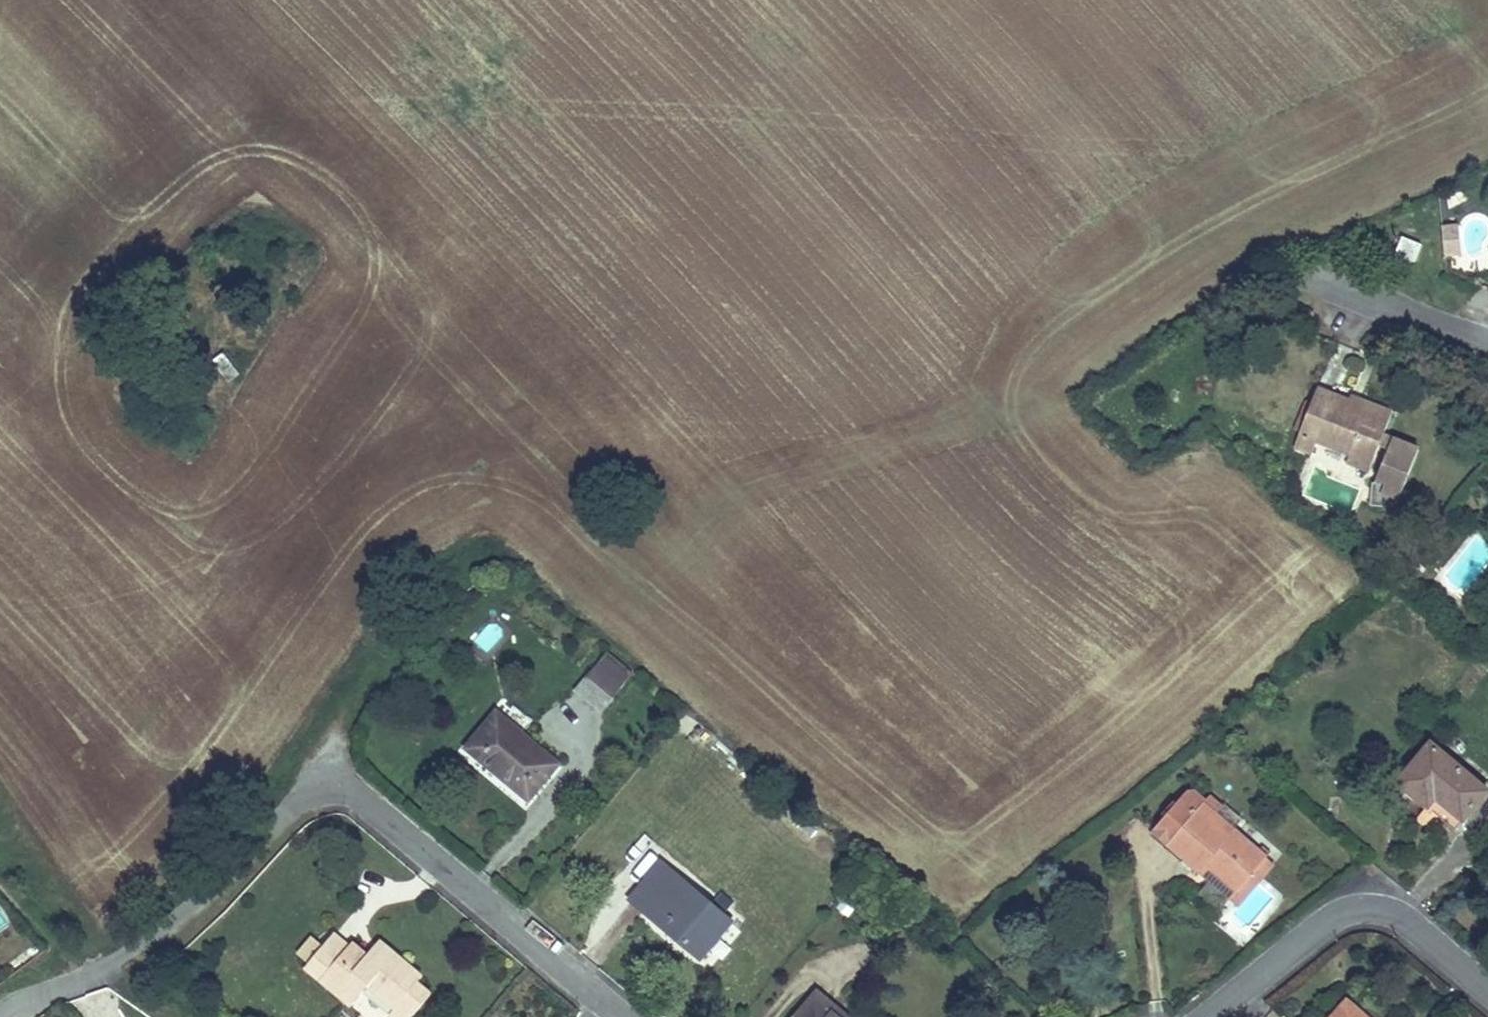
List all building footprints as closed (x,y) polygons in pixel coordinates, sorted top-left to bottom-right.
[(1403,237),(1396,255),(1415,263),(1422,245),(1403,237)] [(213,361),(230,382),(241,374),(224,352),(213,361)] [(1374,484),(1372,507),(1395,509),(1396,498),(1400,499),(1419,450),(1384,436),(1393,414),(1364,402),(1362,407),(1350,402),(1318,390),(1300,435),(1318,442),(1352,455),(1349,463),(1370,471),(1380,447),(1390,450),(1376,484),(1374,484)] [(1351,397),(1350,402),(1362,407),(1364,402),(1351,397)] [(1318,442),(1300,435),(1296,447),(1314,454),(1318,442)] [(1411,567),(1417,572),(1424,564),(1418,559),(1411,567)] [(608,654),(589,677),(614,698),(633,675),(608,654)] [(497,713),(468,748),(529,799),(558,764),(497,713)] [(1432,743),(1399,782),(1456,829),(1487,791),(1432,743)] [(1173,841),(1169,844),(1201,872),(1207,864),(1238,891),(1271,853),(1264,846),(1260,851),(1235,830),(1243,820),(1226,804),(1223,808),(1210,796),(1206,802),(1195,793),(1186,794),(1157,827),(1173,841)] [(1173,841),(1157,827),(1154,831),(1169,844),(1173,841)] [(1207,864),(1201,872),(1232,898),(1238,891),(1207,864)] [(663,865),(634,900),(700,956),(730,921),(663,865)] [(335,934),(310,964),(325,976),(322,980),(353,1006),(369,986),(396,1008),(402,1000),(417,1012),(431,994),(418,983),(423,976),(388,947),(375,963),(368,956),(354,944),(350,947),(335,934)] [(381,942),(368,956),(375,963),(388,947),(381,942)] [(798,1016),(847,1016),(818,993),(798,1016)] [(391,1014),(394,1016),(413,1016),(417,1012),(402,1000),(396,1008),(391,1014)] [(1335,1016),(1365,1016),(1348,1002),(1335,1016)]
